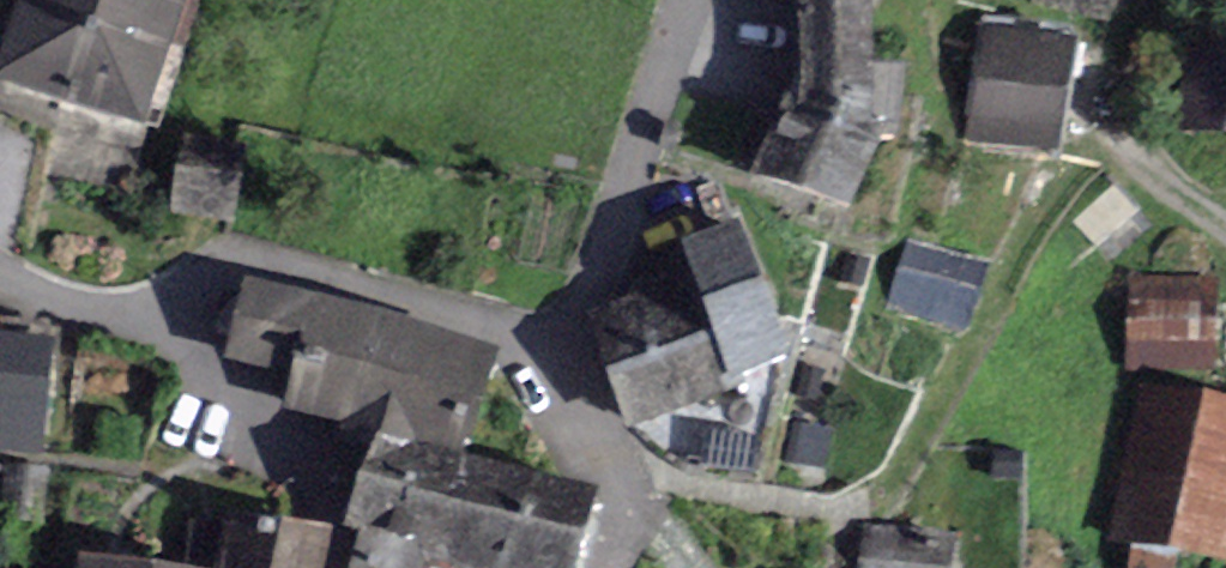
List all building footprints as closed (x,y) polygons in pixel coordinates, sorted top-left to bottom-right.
[(0,78),(0,90),(148,141),(197,0),(27,0),(0,78)] [(801,79),(866,109),(868,0),(802,0),(801,79)] [(1114,0),(1037,0),(1035,10),(1109,25),(1114,0)] [(1074,47),(989,31),(969,142),(1054,157),(1074,47)] [(1185,42),(1182,130),(1225,132),(1225,44),(1185,42)] [(801,79),(756,175),(839,214),(884,118),(866,109),(801,79)] [(250,154),(184,140),(169,213),(234,227),(250,154)] [(705,309),(760,288),(738,228),(683,249),(705,309)] [(912,246),(891,309),(963,333),(985,269),(912,246)] [(705,309),(683,249),(620,273),(629,298),(652,359),(715,335),(705,309)] [(1210,284),(1137,285),(1137,346),(1210,345),(1210,284)] [(248,288),(228,365),(292,381),(284,411),(377,435),(464,460),(492,352),(248,288)] [(789,363),(760,288),(705,309),(715,335),(734,384),(789,363)] [(652,359),(629,298),(582,316),(606,377),(652,359)] [(0,304),(0,425),(92,447),(120,333),(0,304)] [(1145,397),(1121,540),(1225,557),(1225,410),(1145,397)] [(377,435),(351,524),(370,529),(359,567),(417,567),(424,545),(505,567),(578,567),(598,499),(464,460),(377,435)] [(45,471),(4,470),(2,516),(44,517),(45,471)] [(214,567),(314,567),(319,537),(221,522),(214,567)] [(863,567),(943,567),(946,544),(867,535),(863,567)]
